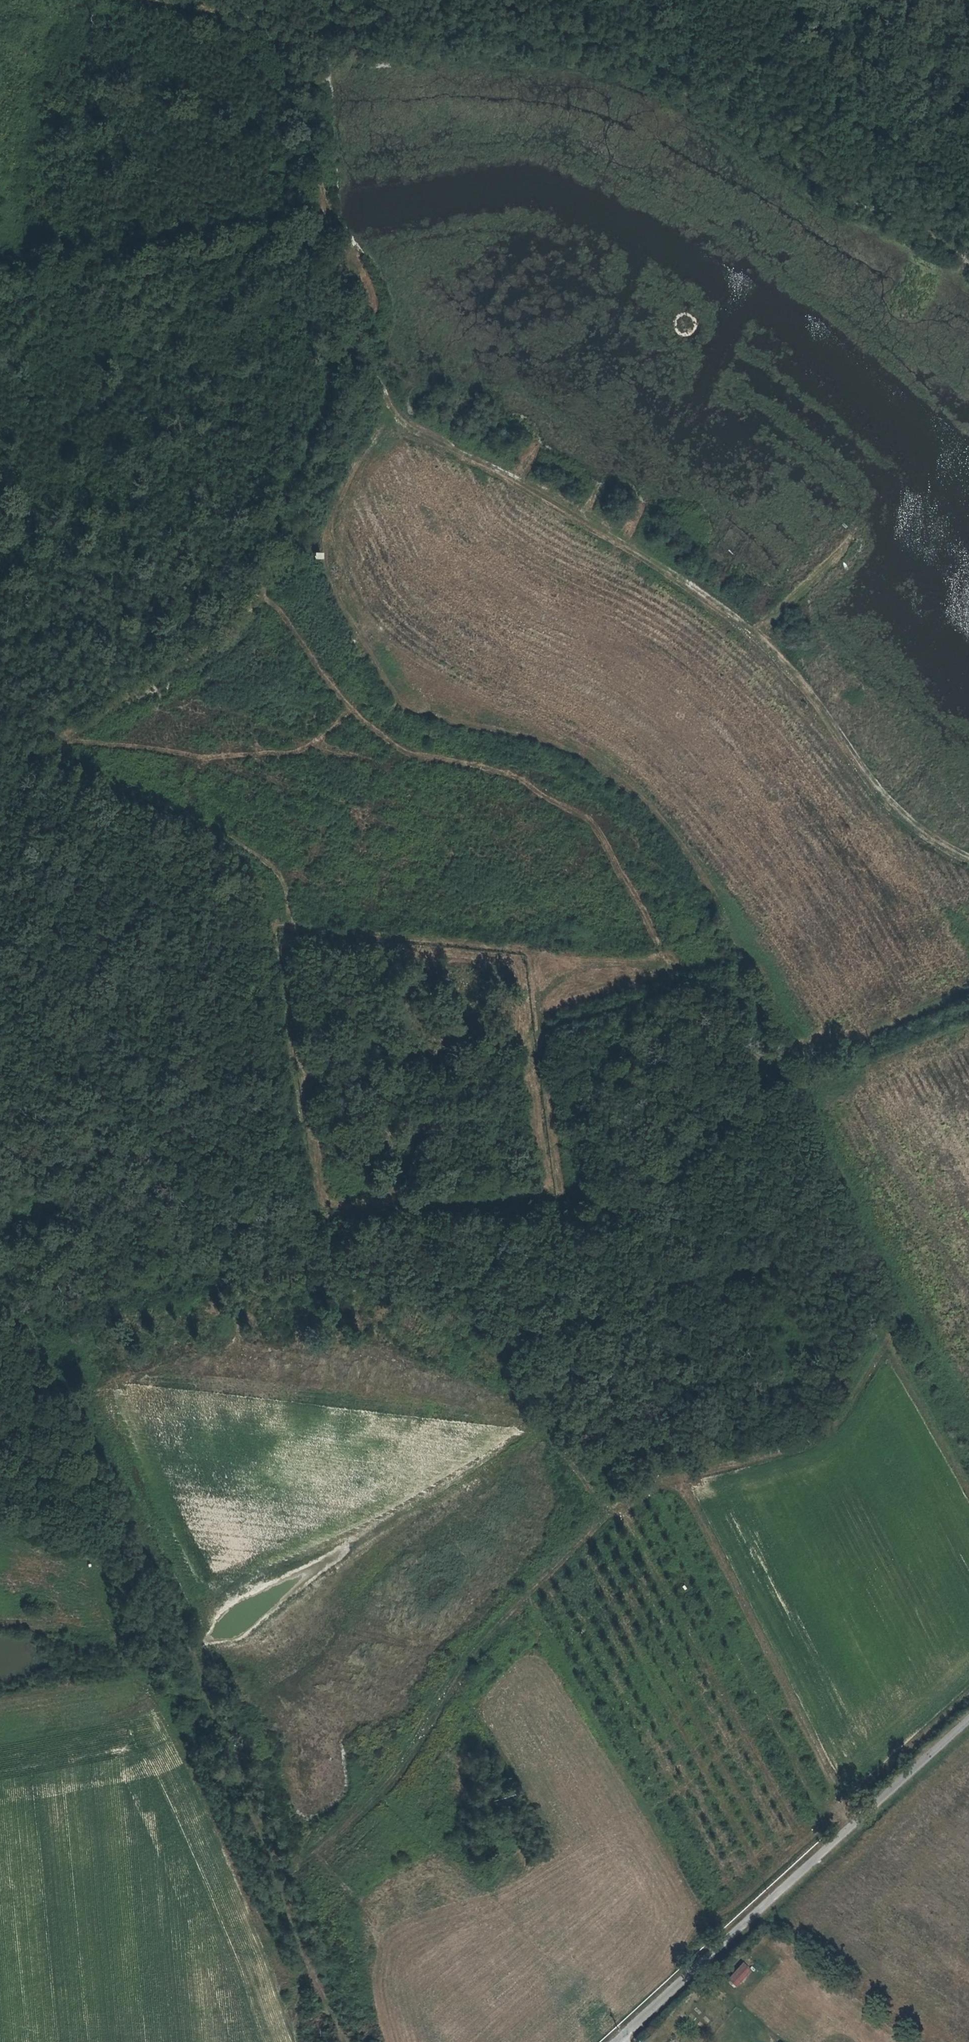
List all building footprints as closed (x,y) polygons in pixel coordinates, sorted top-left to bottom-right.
[(735,1989),(751,1970),(742,1962),(725,1980),(735,1989)]
